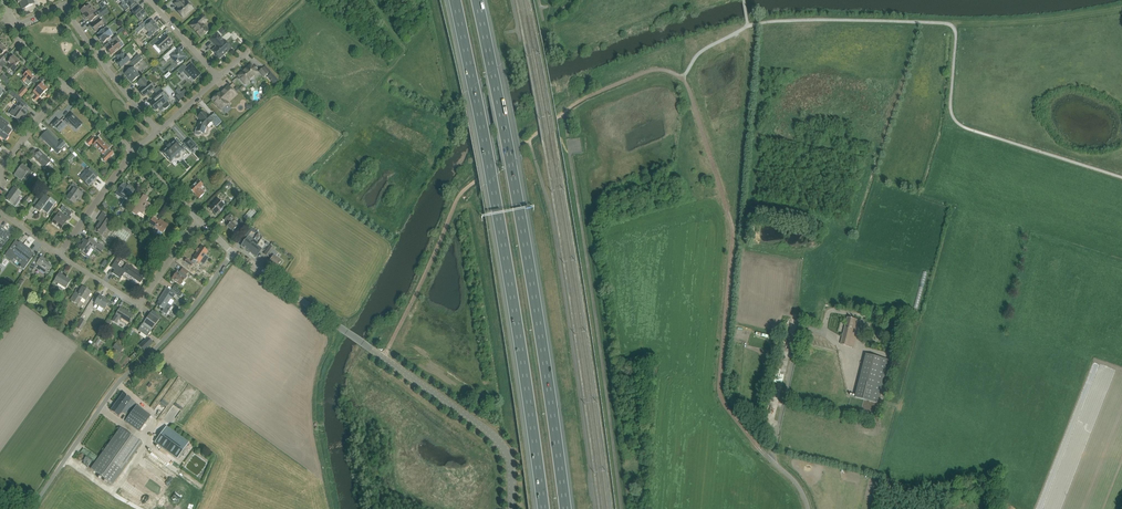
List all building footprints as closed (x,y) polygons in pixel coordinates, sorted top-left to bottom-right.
[(17,0),(18,3),(20,3),(23,10),(35,4),(33,0),(17,0)] [(122,4),(120,6),(125,12),(130,8),(135,3),(133,0),(119,0),(122,4)] [(175,3),(179,8),(177,10),(183,17),(184,17),(184,18),(188,14),(188,13),(193,8),(186,2),(185,3),(182,0),(179,0),(175,3)] [(145,17),(147,15),(139,7),(140,6),(137,3),(131,9),(133,12),(132,13),(140,21),(143,18),(144,19),(146,18),(145,17)] [(94,19),(99,15),(96,12),(95,10),(94,11),(89,6),(88,5),(81,11),(85,17),(87,20),(89,19),(91,22),(94,19)] [(203,14),(195,21),(198,24),(193,28),(201,38),(209,31),(203,25),(208,20),(203,14)] [(101,18),(99,15),(94,19),(96,22),(91,26),(96,32),(104,25),(100,19),(101,18)] [(154,24),(155,23),(153,20),(145,27),(149,32),(150,32),(153,35),(159,29),(154,24)] [(100,36),(98,38),(100,40),(101,40),(103,43),(113,35),(107,27),(105,29),(105,28),(98,34),(100,36)] [(231,48),(228,44),(224,40),(224,41),(217,33),(210,40),(217,47),(212,51),(216,55),(216,56),(217,58),(219,58),(231,48)] [(234,39),(242,48),(248,42),(239,33),(234,39)] [(156,38),(150,43),(153,47),(155,45),(161,51),(168,45),(169,46),(171,44),(171,42),(172,42),(166,35),(159,41),(156,38)] [(112,44),(107,49),(108,50),(108,51),(108,52),(109,53),(110,53),(111,55),(121,47),(118,44),(121,42),(117,36),(110,42),(112,44)] [(174,47),(162,58),(166,62),(166,61),(171,57),(178,64),(186,57),(180,51),(179,52),(174,47)] [(122,51),(116,56),(119,60),(116,62),(121,68),(130,60),(125,54),(125,55),(122,51)] [(13,56),(7,62),(10,64),(7,67),(13,72),(17,68),(15,66),(20,62),(13,56)] [(136,60),(132,63),(134,66),(139,62),(143,59),(140,56),(139,57),(136,60)] [(144,61),(137,67),(142,74),(151,68),(147,62),(146,63),(144,61)] [(184,65),(178,71),(181,74),(182,72),(188,79),(191,77),(194,80),(201,74),(192,64),(187,68),(184,65)] [(254,76),(258,73),(251,65),(238,76),(246,84),(250,80),(251,80),(252,80),(253,79),(254,77),(254,76)] [(266,66),(263,68),(259,71),(265,77),(271,71),(266,66)] [(132,67),(125,73),(132,82),(140,76),(132,67)] [(31,81),(35,77),(28,70),(23,76),(25,77),(22,80),(24,83),(25,82),(28,86),(32,82),(31,81)] [(144,78),(138,83),(140,85),(141,85),(142,87),(138,90),(144,97),(154,89),(149,82),(147,83),(144,78)] [(42,83),(33,92),(37,96),(34,99),(36,102),(41,96),(42,98),(45,95),(44,93),(48,89),(42,83)] [(214,98),(212,100),(215,103),(215,104),(217,106),(218,106),(221,110),(228,104),(226,101),(235,93),(228,86),(220,94),(219,93),(217,95),(217,94),(216,94),(214,96),(213,97),(214,98)] [(24,88),(18,94),(21,98),(27,91),(24,88)] [(155,99),(154,100),(150,103),(156,110),(162,106),(164,108),(165,109),(169,106),(169,104),(167,101),(166,102),(163,98),(166,95),(161,90),(152,97),(153,96),(155,99)] [(187,91),(181,96),(184,100),(190,95),(187,91)] [(15,99),(12,103),(17,107),(15,110),(12,109),(9,114),(20,122),(26,113),(23,111),(26,108),(15,99)] [(196,128),(195,132),(195,134),(196,135),(198,135),(199,135),(201,134),(201,133),(204,134),(204,133),(203,133),(204,129),(206,127),(207,127),(212,122),(216,127),(222,122),(214,114),(210,117),(208,115),(207,115),(203,112),(198,117),(201,121),(199,123),(197,128),(196,128)] [(71,113),(66,118),(77,129),(82,123),(71,113)] [(57,118),(52,124),(55,127),(60,121),(57,118)] [(5,141),(9,136),(8,136),(12,130),(0,121),(0,126),(0,137),(5,141)] [(47,131),(41,137),(57,154),(62,150),(61,149),(66,144),(62,140),(59,143),(47,131)] [(92,137),(87,142),(90,145),(92,142),(94,144),(94,145),(103,154),(105,156),(102,158),(105,161),(113,154),(110,151),(108,149),(99,140),(97,142),(95,140),(92,137)] [(190,139),(184,144),(191,151),(196,146),(190,139)] [(179,154),(184,150),(176,141),(171,146),(170,144),(167,147),(168,148),(163,153),(171,162),(176,158),(178,159),(179,158),(180,158),(180,157),(180,155),(179,154)] [(50,162),(40,151),(38,153),(34,149),(29,155),(33,158),(34,157),(44,168),(50,162)] [(26,180),(32,172),(22,165),(14,175),(22,181),(24,178),(26,180)] [(87,169),(80,177),(89,186),(97,178),(87,169)] [(198,180),(190,189),(199,198),(205,193),(200,188),(203,185),(198,180)] [(79,200),(83,194),(78,190),(79,188),(73,183),(68,190),(71,192),(66,198),(74,204),(77,199),(79,200)] [(123,183),(118,191),(117,193),(116,194),(124,200),(121,205),(123,207),(127,209),(133,200),(129,198),(134,191),(135,189),(128,185),(127,186),(123,183)] [(17,199),(21,193),(14,187),(11,191),(12,191),(6,200),(15,207),(20,201),(17,199)] [(45,195),(34,209),(40,213),(42,210),(47,214),(56,202),(50,198),(50,199),(45,195)] [(145,216),(152,206),(146,202),(149,198),(143,195),(139,202),(132,213),(137,216),(139,213),(145,216)] [(218,199),(209,208),(216,215),(224,206),(218,199)] [(67,214),(65,217),(60,213),(60,212),(53,221),(62,228),(72,213),(63,206),(60,209),(67,214)] [(250,223),(258,214),(254,209),(245,218),(250,223)] [(109,217),(102,213),(97,220),(100,222),(94,231),(102,236),(106,238),(110,231),(107,229),(111,223),(107,220),(109,217)] [(230,214),(228,216),(224,219),(229,224),(227,226),(233,232),(237,228),(239,230),(245,225),(241,221),(238,223),(234,219),(230,214)] [(153,218),(149,224),(159,230),(157,233),(161,236),(163,233),(168,225),(162,221),(160,223),(153,218)] [(119,223),(118,225),(127,232),(129,229),(119,223)] [(125,241),(130,234),(118,226),(113,233),(125,241)] [(12,235),(8,232),(6,234),(0,229),(0,251),(12,235)] [(246,249),(253,239),(248,236),(241,246),(246,249)] [(86,255),(91,248),(92,249),(95,249),(100,253),(102,251),(104,248),(99,244),(90,238),(88,242),(84,239),(81,243),(82,244),(79,249),(80,250),(79,251),(80,252),(81,251),(86,255)] [(252,252),(257,245),(258,243),(253,239),(246,249),(250,252),(250,251),(252,252)] [(31,252),(32,251),(19,242),(19,243),(16,241),(5,255),(13,261),(17,256),(24,262),(20,267),(24,270),(35,255),(31,252)] [(256,257),(262,249),(257,245),(259,243),(258,243),(257,245),(252,252),(253,253),(252,254),(256,257)] [(281,261),(275,257),(278,254),(273,250),(274,249),(269,246),(264,254),(268,257),(269,256),(272,258),(269,261),(277,267),(281,261)] [(191,262),(187,259),(185,262),(192,266),(194,263),(195,264),(197,261),(200,263),(202,259),(204,261),(205,260),(207,258),(207,257),(205,256),(208,251),(201,247),(199,250),(197,249),(196,251),(197,252),(193,259),(191,262)] [(45,260),(41,257),(36,265),(36,266),(35,268),(44,274),(45,272),(47,274),(49,271),(52,267),(44,261),(45,260)] [(118,258),(111,267),(115,269),(112,273),(120,279),(122,277),(123,276),(122,276),(126,271),(135,278),(134,279),(140,283),(145,276),(126,264),(123,269),(118,266),(122,260),(118,258)] [(177,272),(172,278),(180,285),(183,281),(184,281),(184,280),(185,279),(187,276),(186,275),(188,273),(182,269),(180,271),(181,272),(179,274),(177,272)] [(59,273),(54,281),(66,289),(72,280),(68,277),(67,277),(66,278),(59,273)] [(86,301),(91,292),(90,292),(90,291),(88,290),(84,288),(82,291),(81,290),(78,294),(75,292),(70,300),(78,305),(82,298),(86,301)] [(161,299),(157,304),(160,306),(159,307),(160,307),(164,309),(162,312),(166,315),(167,314),(166,314),(168,311),(169,311),(170,310),(169,310),(171,306),(167,304),(171,297),(173,298),(175,294),(166,288),(160,298),(161,299)] [(112,303),(100,295),(95,303),(105,309),(107,306),(110,307),(112,303)] [(133,316),(120,308),(112,321),(116,324),(120,318),(129,323),(131,320),(132,319),(131,319),(133,316)] [(150,330),(155,324),(156,325),(159,320),(150,314),(147,318),(147,319),(143,325),(142,324),(138,330),(147,337),(151,331),(150,330)] [(841,344),(854,347),(859,326),(856,326),(857,319),(848,317),(841,344)] [(81,319),(76,327),(81,330),(86,322),(81,319)] [(148,338),(139,346),(144,351),(153,342),(148,338)] [(96,344),(100,349),(105,344),(101,339),(96,344)] [(114,349),(122,354),(126,350),(118,344),(114,349)] [(878,403),(889,360),(866,354),(855,397),(878,403)] [(174,387),(180,392),(187,384),(181,379),(174,387)] [(179,403),(182,406),(196,394),(192,389),(186,394),(187,395),(179,403)] [(124,408),(131,399),(123,393),(111,410),(119,416),(122,412),(125,414),(127,411),(124,408)] [(151,416),(137,405),(125,421),(139,431),(151,416)] [(167,426),(155,443),(177,459),(189,442),(167,426)] [(120,428),(100,455),(90,468),(111,483),(121,470),(141,443),(120,428)]
